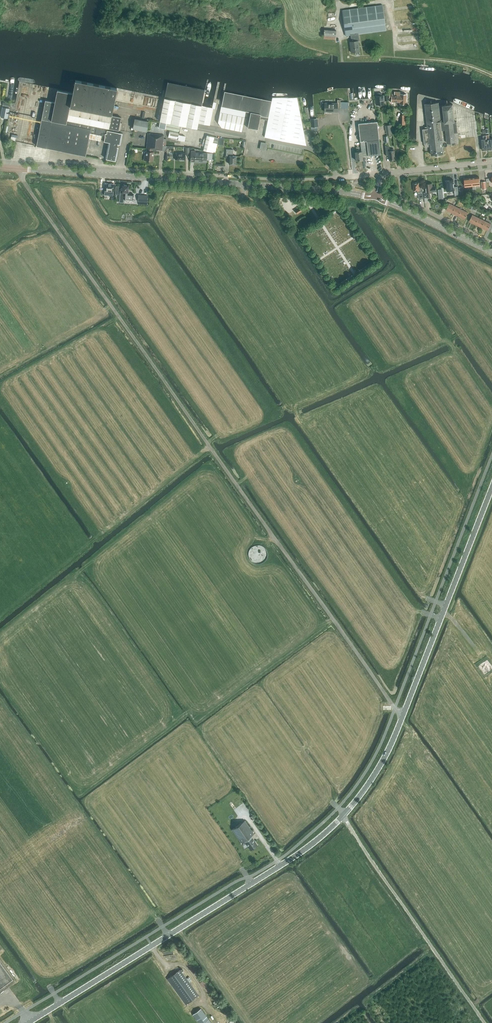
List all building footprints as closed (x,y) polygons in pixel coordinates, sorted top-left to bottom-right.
[(359,41),(358,34),(386,30),(382,5),(342,10),(345,36),(350,35),(351,41),(350,42),(351,53),(359,51),(358,41),(359,41)] [(335,40),(336,27),(324,26),(323,39),(335,40)] [(45,100),(36,146),(85,156),(87,147),(88,147),(90,138),(100,140),(101,141),(109,142),(105,159),(115,161),(118,144),(119,145),(122,133),(120,133),(122,123),(120,123),(121,118),(111,116),(117,88),(75,80),(72,93),(57,90),(55,102),(45,100)] [(167,82),(164,98),(202,105),(205,90),(167,82)] [(222,105),(221,107),(246,111),(251,113),(247,128),(258,130),(260,119),(267,120),(264,137),(306,145),(297,97),(286,97),(271,97),(270,101),(226,92),(224,92),(222,105)] [(382,95),(382,93),(377,93),(377,96),(376,96),(376,105),(381,105),(381,104),(383,104),(383,100),(388,100),(387,95),(382,95)] [(400,94),(396,93),(396,95),(392,95),(392,94),(389,94),(389,98),(391,99),(391,102),(399,102),(399,104),(406,104),(406,94),(400,94)] [(160,121),(158,128),(164,129),(166,123),(166,122),(191,127),(198,123),(202,105),(164,98),(160,121)] [(340,108),(340,100),(337,100),(337,103),(325,103),(324,112),(337,112),(337,108),(340,108)] [(425,129),(423,129),(424,142),(425,144),(425,147),(428,147),(428,145),(430,145),(432,155),(436,155),(439,155),(439,154),(443,154),(442,140),(443,140),(442,130),(446,130),(447,143),(453,142),(453,145),(456,145),(455,144),(455,142),(455,139),(458,138),(458,132),(457,125),(456,121),(455,121),(453,104),(439,106),(439,102),(425,104),(427,127),(425,127),(425,129)] [(202,105),(198,123),(210,125),(213,108),(212,107),(203,105),(202,105)] [(8,117),(10,108),(4,107),(2,116),(8,117)] [(220,112),(218,122),(221,127),(241,131),(244,117),(246,111),(221,107),(220,112)] [(133,129),(146,131),(148,121),(135,119),(133,129)] [(380,154),(379,139),(377,121),(358,124),(360,142),(360,141),(361,151),(359,152),(359,150),(357,150),(357,152),(355,152),(356,161),(362,160),(362,156),(368,155),(380,154)] [(166,123),(164,129),(179,132),(181,126),(166,123)] [(393,134),(392,125),(385,126),(385,132),(386,132),(386,135),(393,134)] [(179,135),(179,132),(169,131),(168,137),(178,139),(179,135)] [(163,146),(163,139),(164,135),(148,133),(146,149),(147,149),(147,151),(146,151),(146,154),(144,154),(144,159),(145,159),(145,160),(153,161),(153,152),(152,152),(152,149),(158,150),(162,150),(165,152),(168,146),(166,146),(163,146)] [(207,136),(204,151),(215,153),(217,144),(212,143),(214,137),(207,136)] [(387,146),(385,146),(386,156),(389,156),(389,160),(395,159),(394,150),(393,150),(393,149),(391,149),(387,146)] [(236,165),(236,156),(233,156),(233,150),(226,149),(226,156),(230,156),(229,164),(236,165)] [(191,151),(191,161),(207,162),(207,159),(212,160),(212,153),(207,153),(207,154),(195,153),(195,151),(191,151)] [(479,177),(472,178),(473,186),(472,186),(473,189),(475,189),(475,186),(480,185),(479,180),(479,177)] [(472,178),(464,179),(465,187),(472,186),(473,186),(472,178)] [(453,180),(445,181),(446,191),(454,190),(455,195),(458,194),(458,186),(454,187),(453,180)] [(105,183),(104,195),(113,196),(114,184),(105,183)] [(418,183),(413,183),(414,191),(417,191),(418,196),(419,196),(419,199),(423,198),(423,190),(422,190),(421,190),(421,186),(418,186),(418,183)] [(432,187),(432,183),(425,184),(426,193),(424,193),(424,198),(430,197),(430,192),(433,192),(436,191),(435,186),(432,187)] [(116,186),(116,189),(119,189),(119,194),(119,203),(124,203),(124,199),(133,200),(133,194),(130,194),(128,194),(128,192),(129,185),(122,184),(122,186),(116,186)] [(452,213),(455,206),(449,203),(446,210),(452,213)] [(459,216),(462,209),(455,206),(452,213),(459,216)] [(462,209),(459,216),(465,219),(468,212),(462,209)] [(475,224),(479,218),(472,215),(469,221),(475,224)] [(482,227),(485,221),(479,218),(475,224),(482,227)] [(485,221),(482,227),(488,230),(491,224),(485,221)] [(264,547),(263,547),(262,546),(261,546),(260,545),(259,545),(258,545),(257,545),(256,545),(255,545),(255,546),(254,546),(253,546),(253,547),(252,547),(251,548),(250,549),(250,550),(249,551),(249,552),(249,553),(248,553),(248,554),(248,555),(248,556),(249,557),(249,558),(249,559),(250,559),(250,560),(251,561),(251,562),(252,562),(253,563),(254,563),(255,564),(256,564),(257,564),(258,564),(259,564),(260,564),(261,564),(262,563),(263,563),(263,562),(264,562),(265,561),(266,560),(266,559),(267,558),(267,557),(267,556),(267,555),(267,554),(267,553),(267,552),(267,551),(266,550),(266,549),(265,549),(265,548),(264,547)] [(257,845),(252,838),(253,838),(251,835),(254,834),(245,821),(232,830),(241,843),(245,840),(247,842),(246,843),(250,850),(257,845)] [(186,1004),(199,995),(189,982),(180,969),(167,979),(186,1004)] [(201,1008),(193,1014),(199,1022),(211,1022),(201,1008)]
